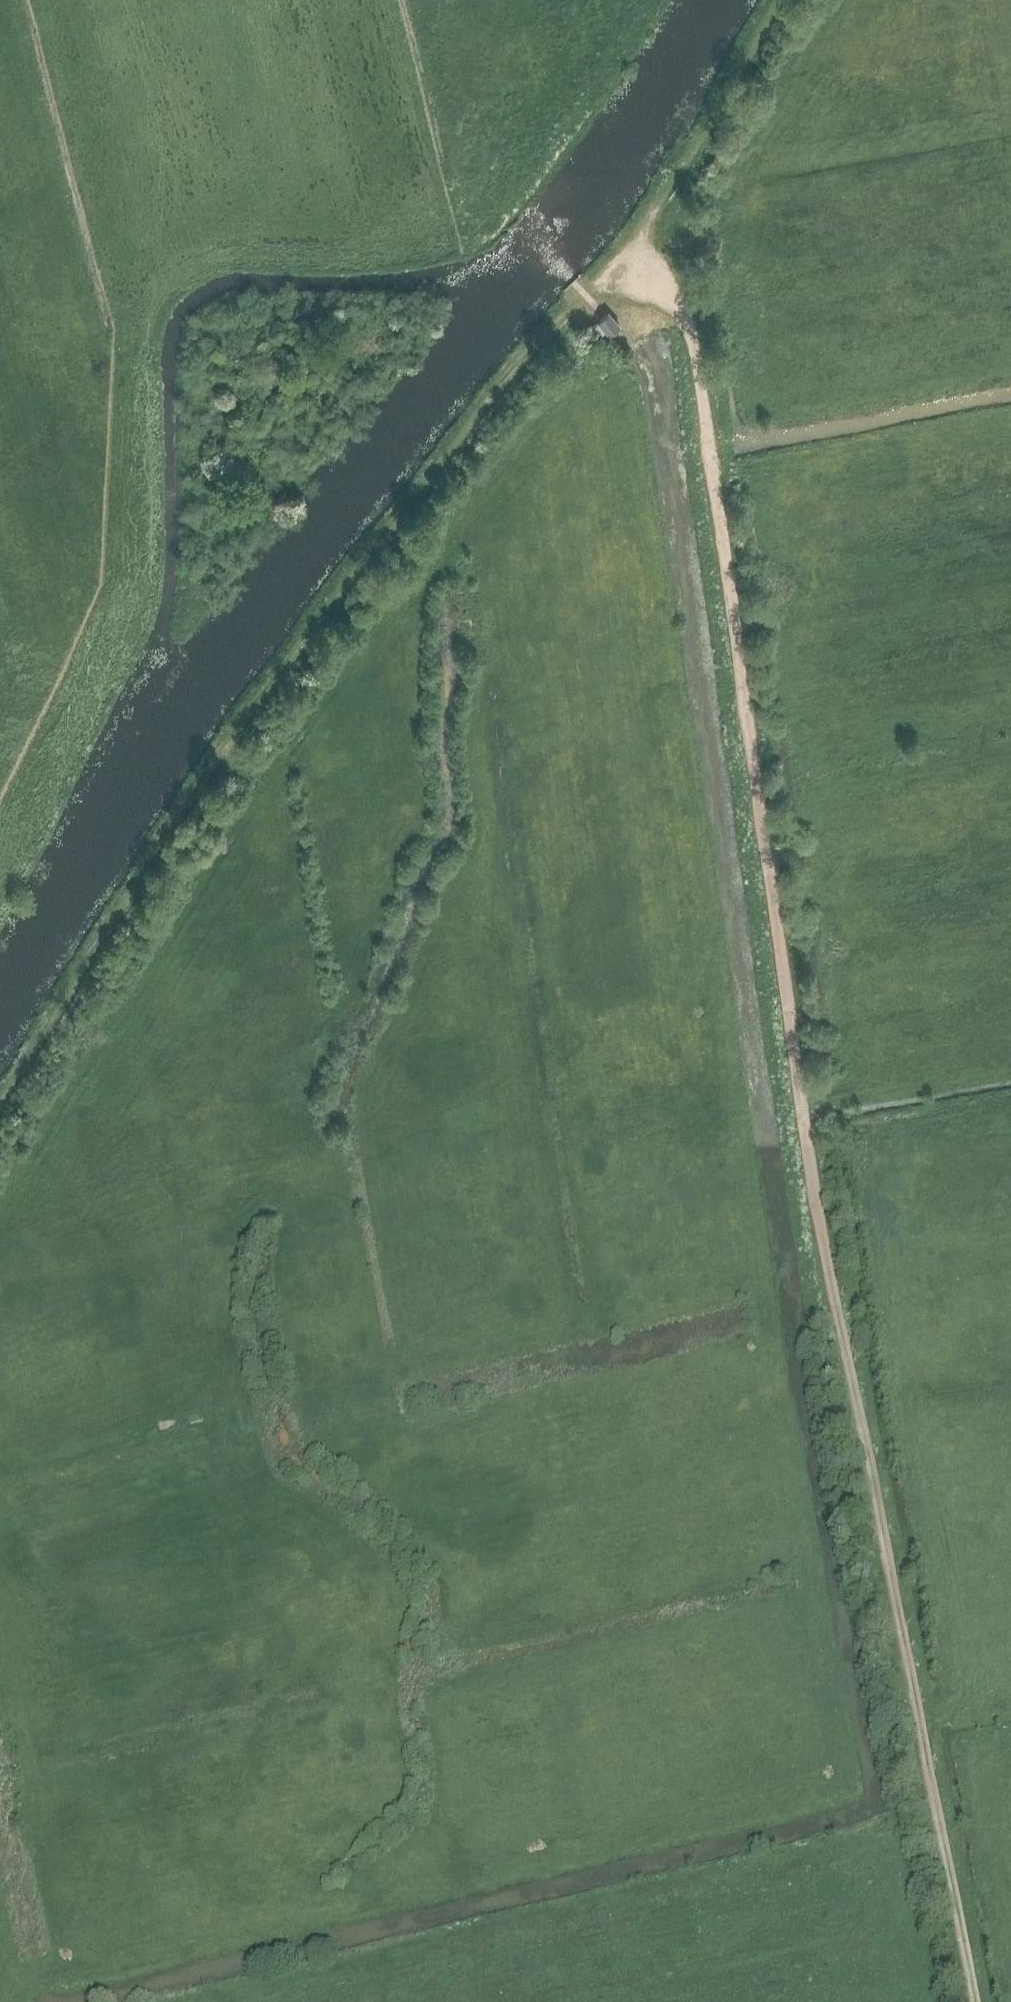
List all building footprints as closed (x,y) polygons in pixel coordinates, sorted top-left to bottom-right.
[(610,334),(619,324),(608,314),(599,323),(610,334)] [(605,330),(598,323),(591,330),(598,337),(605,330)]
